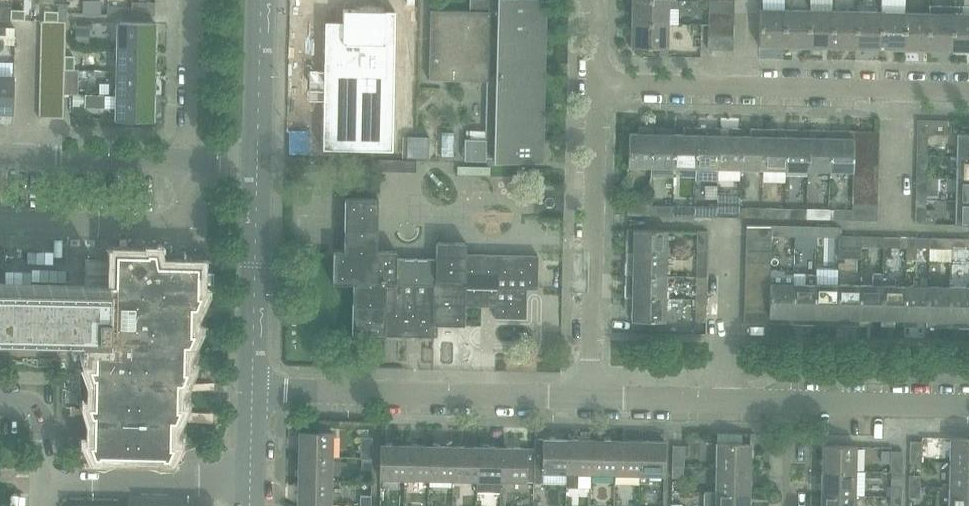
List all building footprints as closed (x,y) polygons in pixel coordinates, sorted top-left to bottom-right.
[(469,10),(430,9),(428,79),(487,80),(485,139),(465,138),(464,160),(486,160),(486,158),(494,158),(494,161),(541,162),(545,0),(488,0),(487,11),(469,10)] [(668,23),(676,23),(676,0),(631,0),(631,22),(668,23)] [(709,11),(734,12),(734,0),(709,0),(709,11)] [(130,14),(154,15),(155,2),(131,1),(130,14)] [(59,3),(59,8),(59,20),(66,20),(66,13),(68,13),(68,3),(59,3)] [(11,19),(11,5),(0,5),(0,18),(11,19)] [(123,6),(107,5),(107,14),(123,14),(123,6)] [(928,50),(952,50),(953,6),(929,5),(929,12),(928,50)] [(968,51),(968,13),(962,13),(962,6),(953,6),(952,50),(968,51)] [(759,46),(783,46),(785,8),(760,7),(759,46)] [(59,8),(35,8),(34,19),(41,19),(59,20),(59,8)] [(783,46),(807,47),(808,8),(785,8),(783,46)] [(807,47),(832,47),(833,9),(808,8),(807,47)] [(392,149),(395,10),(383,10),(356,9),(343,9),(342,21),(325,21),(324,70),(323,99),(322,148),(392,149)] [(832,47),(855,48),(857,10),(833,9),(832,47)] [(855,48),(880,48),(881,10),(857,10),(855,48)] [(880,48),(903,49),(904,11),(881,10),(880,48)] [(709,11),(708,23),(733,23),(734,12),(709,11)] [(903,49),(928,50),(929,12),(904,11),(903,49)] [(41,19),(40,32),(65,32),(66,20),(59,20),(41,19)] [(117,22),(117,46),(155,47),(155,23),(117,22)] [(668,23),(631,22),(630,47),(668,48),(668,23)] [(708,23),(708,35),(733,36),(733,23),(708,23)] [(40,32),(40,44),(65,44),(65,32),(40,32)] [(733,36),(708,35),(708,49),(733,49),(733,36)] [(40,44),(40,56),(65,56),(65,44),(40,44)] [(117,46),(116,71),(154,71),(155,47),(117,46)] [(40,56),(39,68),(64,69),(65,56),(40,56)] [(39,68),(39,80),(64,81),(64,69),(39,68)] [(64,69),(64,81),(64,86),(75,86),(75,69),(64,69)] [(116,71),(116,95),(153,96),(154,71),(116,71)] [(12,113),(13,75),(0,75),(0,113),(12,113)] [(39,80),(39,93),(64,93),(64,86),(64,81),(39,80)] [(39,93),(39,105),(64,105),(64,93),(39,93)] [(153,96),(116,95),(115,119),(153,120),(153,96)] [(64,105),(39,105),(38,117),(63,118),(64,105)] [(917,120),(917,132),(916,155),(927,155),(927,134),(947,135),(947,121),(917,120)] [(628,166),(651,167),(652,126),(644,126),(644,133),(628,132),(628,166)] [(651,167),(673,167),(674,134),(674,127),(652,126),(651,167)] [(673,167),(696,167),(697,127),(683,127),(683,134),(674,134),(673,167)] [(718,180),(718,168),(719,135),(719,128),(697,127),(696,167),(695,180),(718,180)] [(718,168),(740,168),(741,135),(741,128),(728,128),(728,135),(719,135),(718,168)] [(740,168),(762,169),(763,129),(751,128),(750,136),(741,135),(740,168)] [(762,169),(785,169),(786,129),(763,129),(762,169)] [(785,169),(808,170),(809,130),(786,129),(785,169)] [(808,170),(830,170),(831,130),(809,130),(808,170)] [(830,170),(853,171),(853,167),(852,167),(852,155),(852,143),(853,131),(831,130),(830,170)] [(879,131),(853,131),(852,143),(878,143),(879,131)] [(957,153),(956,156),(968,156),(968,133),(957,133),(957,153)] [(429,136),(407,135),(407,136),(406,153),(428,154),(429,136)] [(852,143),(852,155),(878,155),(878,143),(852,143)] [(852,167),(853,167),(878,167),(878,155),(852,155),(852,167)] [(927,155),(916,155),(916,178),(926,178),(927,155)] [(956,156),(956,179),(968,179),(968,156),(956,156)] [(853,167),(853,171),(852,179),(878,180),(878,167),(853,167)] [(937,178),(926,178),(916,178),(915,199),(926,200),(926,190),(937,190),(937,178)] [(852,179),(852,191),(877,192),(878,180),(852,179)] [(956,179),(956,200),(968,201),(968,179),(956,179)] [(852,191),(852,203),(877,203),(877,192),(852,191)] [(343,249),(333,249),(332,282),(352,283),(351,335),(434,337),(434,325),(464,326),(465,305),(482,305),(482,295),(495,296),(495,317),(526,318),(526,288),(537,288),(537,255),(465,253),(466,242),(436,241),(435,259),(396,258),(396,250),(376,250),(377,200),(378,200),(378,198),(344,197),(343,249)] [(935,210),(926,210),(926,200),(915,199),(915,223),(935,223),(935,210)] [(649,200),(627,200),(627,214),(649,215),(649,204),(649,200)] [(956,200),(955,224),(968,224),(968,201),(956,200)] [(829,208),(829,219),(877,220),(877,203),(852,203),(852,208),(829,208)] [(673,204),(649,204),(649,215),(672,215),(673,204)] [(672,215),(695,216),(695,205),(673,204),(672,215)] [(695,216),(717,216),(717,205),(695,205),(695,216)] [(717,216),(739,217),(740,206),(717,205),(717,216)] [(739,217),(761,217),(762,206),(740,206),(739,217)] [(761,217),(784,218),(784,207),(762,206),(761,217)] [(784,218),(807,218),(807,207),(784,207),(784,218)] [(807,218),(829,219),(829,208),(807,207),(807,218)] [(746,225),(745,237),(771,238),(771,235),(771,225),(746,225)] [(793,226),(771,225),(771,235),(793,235),(793,226)] [(816,226),(793,226),(793,235),(816,236),(816,226)] [(839,227),(816,226),(816,236),(838,236),(839,227)] [(626,229),(626,252),(667,253),(667,230),(626,229)] [(697,230),(697,254),(707,254),(708,230),(697,230)] [(861,237),(838,236),(838,244),(861,245),(861,237)] [(745,237),(745,249),(770,250),(771,238),(745,237)] [(882,237),(861,237),(861,245),(882,245),(882,237)] [(905,238),(882,237),(882,245),(905,246),(905,238)] [(905,246),(906,246),(906,259),(916,259),(916,246),(927,246),(927,238),(905,238),(905,246)] [(950,239),(927,238),(927,246),(950,247),(950,239)] [(950,239),(950,247),(968,247),(968,239),(950,239)] [(745,249),(745,262),(770,262),(770,250),(745,249)] [(626,252),(625,274),(666,275),(667,253),(626,252)] [(697,254),(696,276),(707,276),(707,254),(697,254)] [(770,262),(745,262),(745,274),(770,274),(770,270),(770,262)] [(115,286),(114,336),(121,336),(121,368),(101,368),(100,414),(94,414),(93,445),(170,447),(170,409),(177,409),(177,371),(183,371),(185,318),(191,318),(191,295),(197,295),(198,265),(128,264),(127,286),(115,286)] [(814,324),(837,325),(837,283),(838,269),(815,268),(815,275),(814,324)] [(791,323),(792,282),(792,275),(782,275),(782,270),(770,270),(770,274),(770,286),(770,299),(770,311),(769,323),(791,323)] [(866,318),(881,318),(881,284),(882,273),(872,273),(872,284),(860,284),(859,325),(866,325),(866,318)] [(625,274),(625,296),(666,298),(666,275),(625,274)] [(770,274),(745,274),(744,286),(770,286),(770,274)] [(791,323),(814,324),(815,275),(805,275),(804,283),(792,282),(791,323)] [(696,276),(695,298),(706,299),(707,276),(696,276)] [(114,336),(115,286),(109,286),(109,284),(108,284),(108,291),(76,291),(76,285),(0,283),(0,334),(58,335),(107,336),(107,337),(108,337),(108,336),(114,336)] [(837,325),(859,325),(860,284),(837,283),(837,325)] [(888,319),(903,319),(904,285),(881,284),(881,318),(880,325),(888,325),(888,319)] [(911,319),(926,319),(926,285),(904,285),(903,319),(903,326),(911,326),(911,319)] [(925,326),(948,327),(949,286),(926,285),(926,319),(925,326)] [(770,286),(744,286),(744,298),(770,299),(770,286)] [(968,320),(968,287),(949,286),(948,327),(956,327),(956,320),(968,320)] [(666,298),(625,296),(625,304),(631,304),(631,320),(665,321),(666,298)] [(706,299),(695,298),(695,321),(705,322),(706,299)] [(770,299),(744,298),(744,310),(770,311),(770,299)] [(770,311),(744,310),(744,322),(769,323),(770,311)] [(299,431),(298,456),(332,457),(332,432),(299,431)] [(360,458),(361,458),(372,458),(372,437),(360,437),(360,458)] [(534,438),(534,448),(534,467),(534,482),(567,483),(567,473),(568,439),(534,438)] [(949,463),(968,463),(968,438),(950,438),(949,463)] [(591,439),(568,439),(567,473),(567,483),(567,487),(578,487),(578,473),(590,474),(591,439)] [(615,440),(591,439),(590,474),(614,474),(615,440)] [(639,441),(615,440),(614,474),(614,483),(638,483),(639,441)] [(664,441),(639,441),(638,483),(649,483),(650,475),(664,476),(664,441)] [(922,441),(910,441),(909,462),(922,462),(922,441)] [(716,442),(716,467),(749,468),(750,443),(716,442)] [(379,478),(403,479),(405,445),(380,444),(379,478)] [(673,444),(672,465),(684,465),(685,445),(673,444)] [(403,479),(427,479),(428,445),(405,445),(403,479)] [(427,479),(452,480),(453,446),(428,445),(427,479)] [(822,445),(821,471),(855,471),(856,446),(822,445)] [(452,480),(476,480),(477,446),(453,446),(452,480)] [(502,447),(477,446),(476,480),(476,491),(500,492),(501,481),(502,447)] [(534,448),(502,447),(501,481),(534,482),(534,472),(534,467),(534,448)] [(890,450),(890,451),(890,471),(902,472),(902,451),(890,450)] [(298,456),(298,480),(331,481),(332,457),(298,456)] [(372,458),(361,458),(360,469),(371,470),(372,458)] [(949,487),(968,488),(968,463),(949,463),(949,487)] [(684,465),(672,465),(672,477),(684,477),(684,465)] [(716,467),(715,492),(749,493),(749,468),(716,467)] [(821,471),(821,494),(855,495),(855,471),(821,471)] [(909,477),(909,487),(920,487),(920,477),(909,477)] [(298,480),(297,504),(330,505),(331,481),(298,480)] [(890,486),(889,496),(901,497),(901,486),(890,486)] [(920,487),(909,487),(908,498),(920,498),(920,487)] [(948,505),(968,505),(968,488),(949,487),(948,505)] [(749,493),(715,492),(705,492),(704,505),(749,505),(749,493)] [(821,505),(854,505),(855,495),(821,494),(821,505)] [(360,495),(359,505),(370,505),(371,495),(360,495)] [(889,496),(889,505),(900,505),(901,497),(889,496)]
